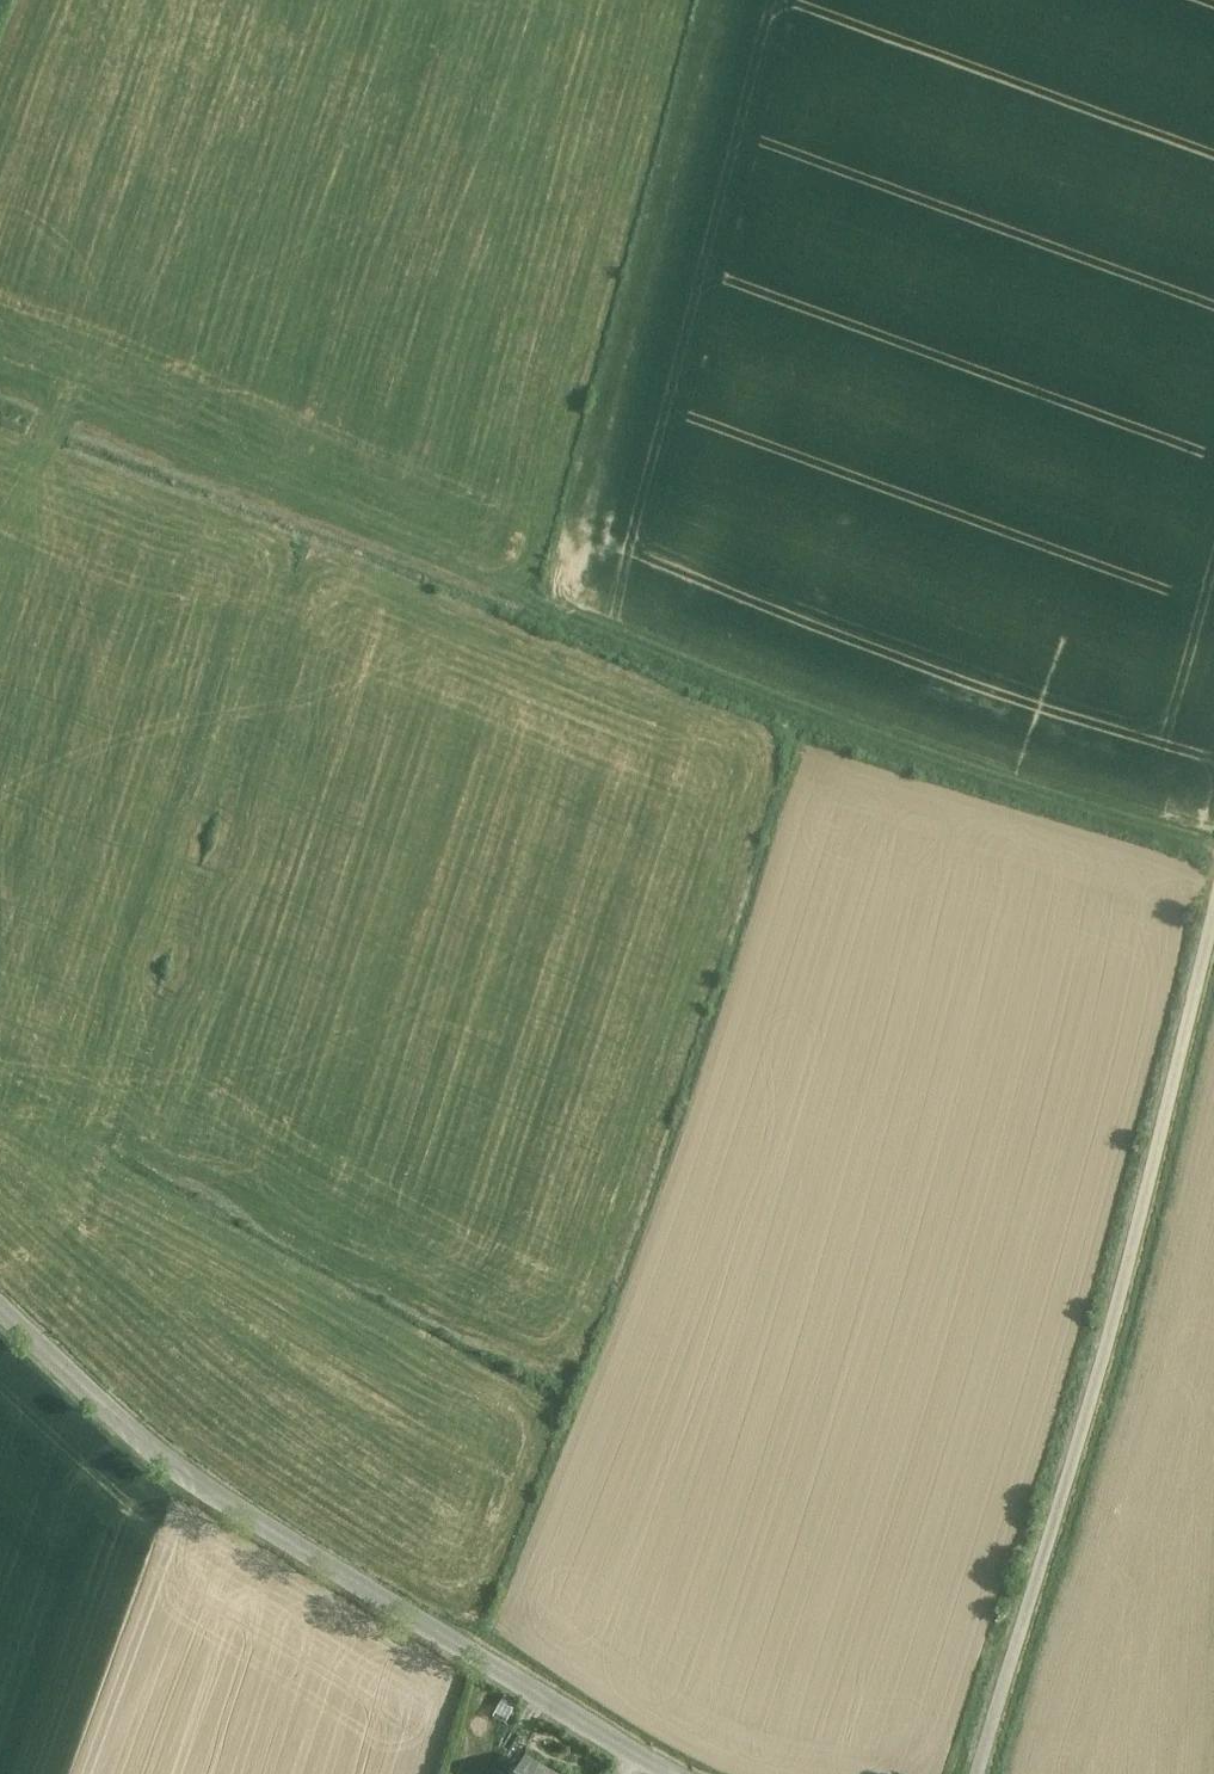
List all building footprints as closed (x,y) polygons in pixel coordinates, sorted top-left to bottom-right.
[(516,1773),(546,1773),(524,1761),(516,1773)]
